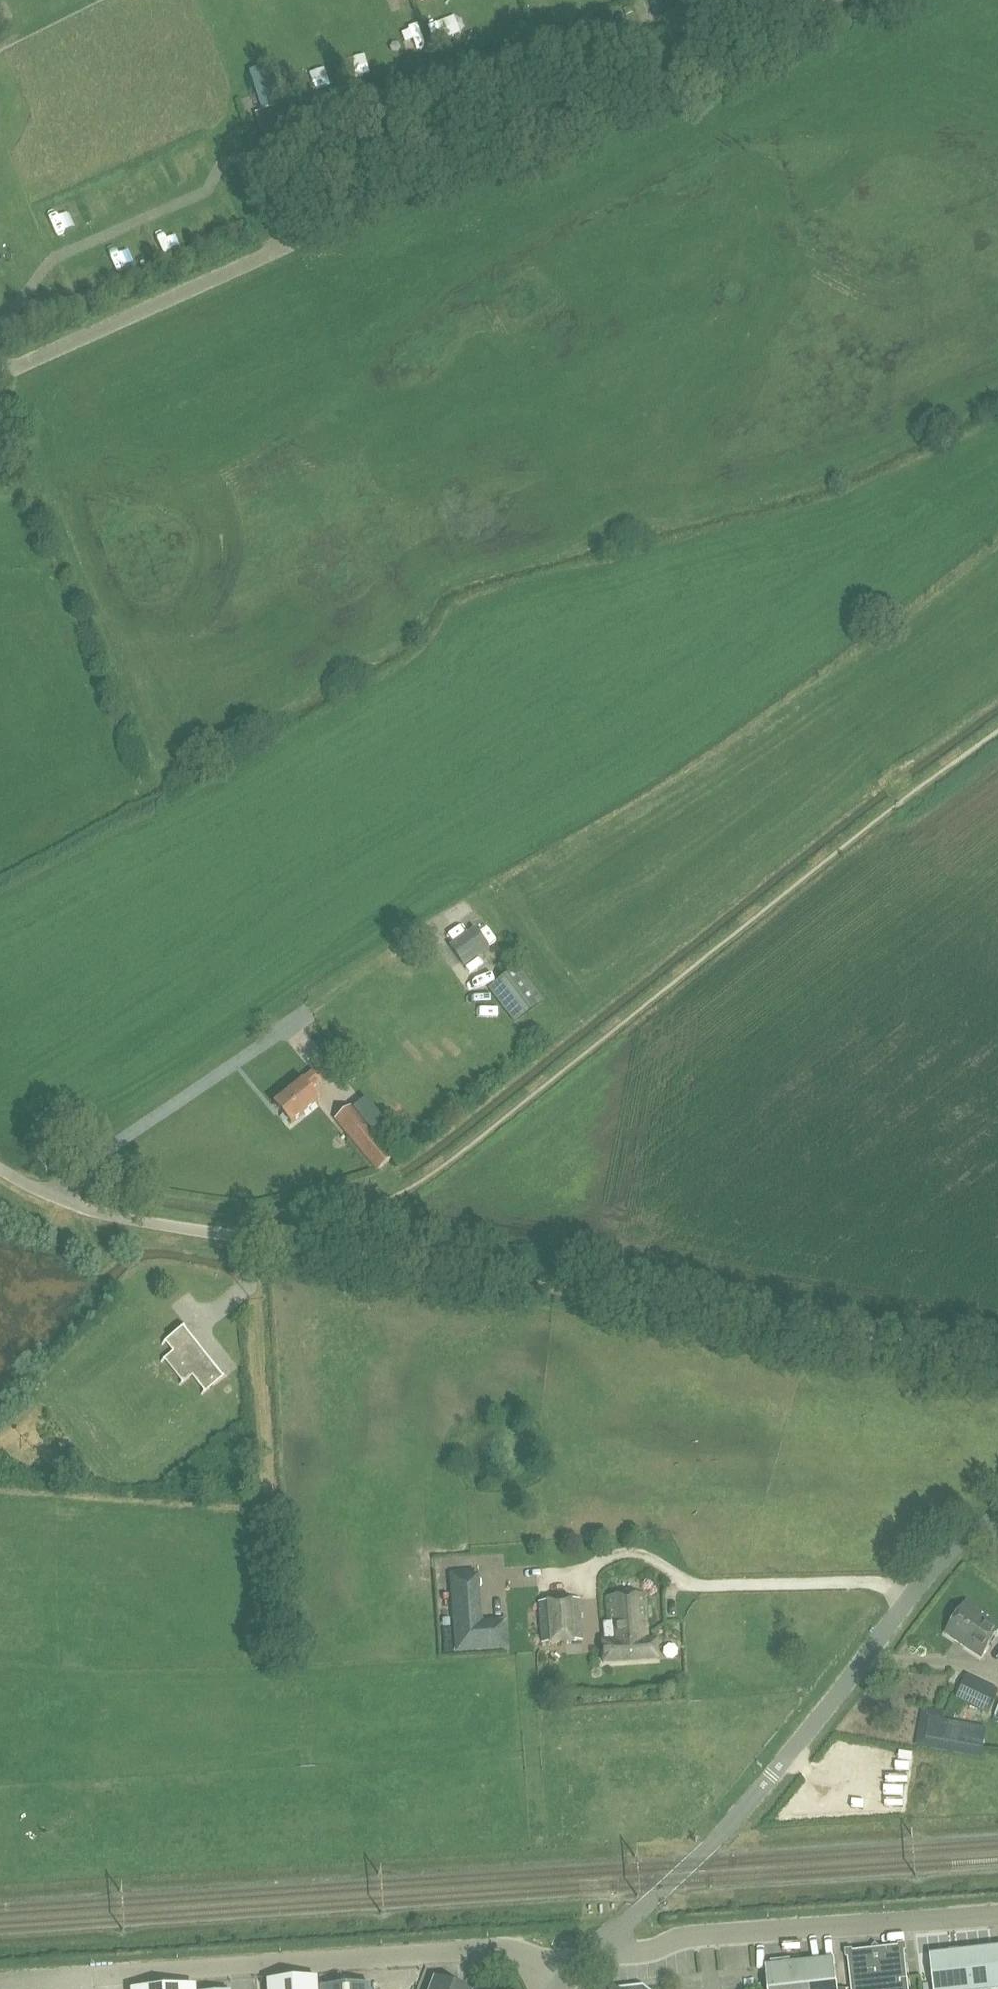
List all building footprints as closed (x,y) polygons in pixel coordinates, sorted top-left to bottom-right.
[(418,15),(414,0),(403,0),(407,17),(418,15)] [(457,932),(476,924),(472,915),(453,923),(457,932)] [(483,926),(493,941),(501,936),(490,920),(483,926)] [(449,945),(464,967),(489,949),(474,927),(449,945)] [(497,970),(506,964),(497,950),(488,956),(497,970)] [(490,987),(515,1021),(542,1001),(517,967),(490,987)] [(320,1082),(312,1071),(273,1103),(290,1124),(318,1101),(309,1090),(320,1082)] [(376,1170),(392,1158),(350,1106),(335,1119),(376,1170)] [(209,1388),(211,1387),(224,1377),(183,1327),(165,1342),(173,1352),(164,1359),(184,1382),(192,1376),(205,1392),(209,1388)] [(448,1570),(452,1624),(480,1622),(477,1574),(474,1574),(473,1568),(448,1570)] [(657,1659),(656,1640),(647,1640),(644,1595),(607,1597),(609,1622),(603,1623),(604,1638),(602,1638),(604,1662),(657,1659)] [(582,1640),(579,1599),(539,1602),(542,1643),(582,1640)] [(997,1633),(997,1622),(966,1601),(945,1633),(981,1657),(997,1633)] [(452,1624),(454,1653),(508,1649),(506,1621),(480,1622),(452,1624)] [(982,1725),(997,1693),(997,1689),(967,1674),(955,1696),(969,1703),(961,1716),(982,1725)] [(931,1717),(927,1739),(983,1750),(986,1727),(931,1717)] [(849,1955),(852,1988),(910,1988),(905,1949),(899,1944),(853,1949),(849,1955)] [(932,1953),(936,1988),(981,1988),(997,1987),(997,1946),(932,1953)] [(834,1959),(767,1966),(769,1988),(838,1988),(834,1959)] [(316,1977),(266,1980),(267,1988),(317,1988),(316,1977)] [(429,1988),(465,1988),(434,1977),(429,1988)]
